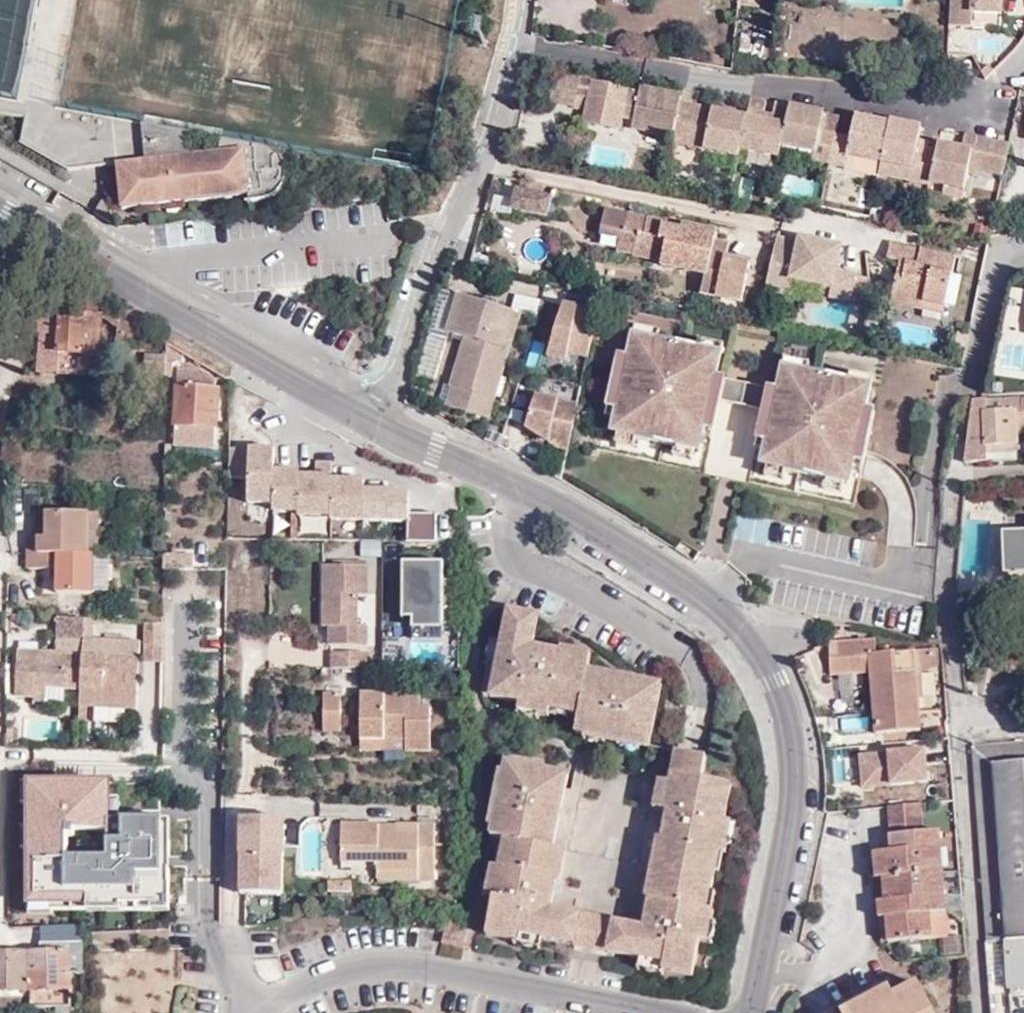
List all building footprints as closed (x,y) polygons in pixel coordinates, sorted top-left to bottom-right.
[(950,25),(971,26),(972,11),(1001,13),(1002,0),(951,0),(950,25)] [(931,54),(931,45),(918,44),(917,54),(931,54)] [(552,100),(575,105),(581,77),(558,71),(552,100)] [(619,128),(622,116),(628,91),(629,86),(581,77),(575,105),(588,109),(585,121),(619,128)] [(633,125),(674,134),(680,111),(682,100),(684,95),(642,86),(640,93),(628,91),(622,116),(635,118),(633,125)] [(742,147),(779,155),(791,105),(778,102),(778,104),(775,114),(773,122),(764,119),(766,111),(769,101),(769,99),(759,97),(757,104),(751,103),(749,115),(742,147)] [(695,114),(698,103),(682,100),(680,111),(695,114)] [(71,169),(121,164),(139,162),(149,161),(144,124),(18,101),(22,141),(71,169)] [(673,139),(727,151),(736,112),(698,103),(695,114),(680,111),(674,134),(673,139)] [(815,158),(831,162),(838,132),(824,130),(827,112),(791,105),(779,155),(781,156),(784,143),(799,146),(817,150),(815,158)] [(773,122),(775,114),(766,111),(764,119),(773,122)] [(727,151),(740,154),(742,147),(749,115),(736,112),(727,151)] [(838,132),(831,162),(847,165),(850,153),(883,160),(892,122),(858,115),(853,136),(838,132)] [(883,160),(880,172),(931,183),(932,181),(939,149),(920,145),(923,127),(892,120),(892,122),(883,160)] [(193,132),(144,124),(149,161),(195,156),(193,132)] [(972,167),(1003,174),(1010,142),(987,137),(986,141),(967,136),(964,148),(940,143),(939,149),(932,181),(947,184),(967,189),(972,167)] [(223,137),(221,153),(247,150),(253,194),(253,201),(273,198),(282,188),(287,181),(287,167),(283,157),(271,146),(223,137)] [(817,150),(799,146),(797,155),(815,158),(817,150)] [(149,161),(139,162),(143,199),(183,196),(184,202),(253,194),(247,150),(221,153),(195,156),(149,161)] [(139,162),(121,164),(126,208),(144,207),(143,199),(139,162)] [(964,199),(967,189),(947,184),(945,195),(964,199)] [(547,215),(552,196),(518,188),(513,207),(547,215)] [(143,199),(144,207),(184,202),(183,196),(143,199)] [(114,223),(112,205),(103,200),(98,213),(114,223)] [(626,214),(604,210),(599,235),(620,240),(621,232),(626,214)] [(664,226),(665,222),(626,214),(621,232),(637,236),(633,255),(661,261),(661,265),(703,275),(706,276),(707,271),(722,275),(725,262),(728,246),(714,244),(716,233),(682,226),(681,230),(664,226)] [(665,219),(665,222),(664,226),(681,230),(682,226),(682,222),(665,219)] [(637,236),(621,232),(620,240),(617,251),(633,255),(637,236)] [(620,240),(599,235),(596,248),(617,251),(620,240)] [(776,237),(765,290),(788,295),(792,280),(830,288),(832,288),(836,271),(841,247),(800,238),(799,242),(776,237)] [(889,301),(924,309),(925,302),(943,306),(956,254),(891,239),(887,257),(898,260),(889,301)] [(747,268),(725,262),(722,275),(707,271),(706,276),(703,275),(700,293),(739,302),(747,268)] [(39,265),(30,264),(29,279),(38,279),(39,265)] [(854,275),(836,271),(832,288),(830,288),(828,297),(848,302),(854,275)] [(39,371),(59,373),(60,354),(99,358),(104,307),(66,283),(66,299),(84,301),(82,314),(64,313),(63,308),(43,307),(42,310),(35,310),(33,331),(42,332),(39,371)] [(501,346),(511,310),(459,294),(449,330),(466,336),(452,383),(454,383),(448,404),(488,416),(509,348),(501,346)] [(925,302),(924,309),(941,313),(943,306),(925,302)] [(586,358),(596,312),(563,304),(546,355),(564,360),(567,352),(586,358)] [(520,314),(511,310),(501,346),(509,348),(520,314)] [(658,345),(659,341),(660,331),(635,326),(632,339),(658,345)] [(720,401),(721,397),(712,395),(715,377),(718,378),(722,358),(697,354),(698,349),(684,346),(683,351),(670,348),(670,343),(659,341),(658,345),(632,339),(628,358),(625,376),(615,374),(608,409),(623,411),(620,420),(618,431),(636,434),(635,439),(650,442),(650,438),(664,440),(663,444),(676,447),(676,443),(695,448),(697,438),(699,428),(714,431),(720,401)] [(697,354),(722,358),(725,346),(700,341),(698,349),(697,354)] [(185,356),(167,345),(166,355),(166,378),(166,383),(172,382),(172,368),(185,368),(185,356)] [(60,354),(59,373),(97,376),(99,358),(60,354)] [(166,378),(166,355),(145,355),(144,378),(166,378)] [(625,376),(628,358),(619,357),(615,374),(625,376)] [(783,359),(780,371),(805,376),(806,372),(807,363),(783,359)] [(199,372),(178,370),(173,445),(214,448),(218,388),(213,388),(213,383),(199,372)] [(805,376),(780,371),(776,391),(778,391),(774,409),(765,407),(764,411),(758,441),(773,443),(771,453),(768,463),(787,467),(786,472),(799,474),(800,470),(813,472),(812,477),(826,479),(827,476),(845,480),(847,469),(849,460),(863,463),(871,429),(862,427),(865,410),(869,390),(845,385),(846,381),(833,378),(832,382),(819,380),(820,376),(806,372),(805,376)] [(845,385),(869,390),(873,378),(847,372),(846,381),(845,385)] [(721,397),(725,380),(718,378),(715,377),(712,395),(721,397)] [(764,411),(765,407),(769,389),(725,380),(721,397),(720,401),(764,411)] [(778,391),(776,391),(769,389),(765,407),(774,409),(778,391)] [(525,425),(565,448),(575,405),(536,394),(525,425)] [(974,398),(966,462),(987,461),(987,447),(1018,444),(1017,433),(1017,414),(1023,414),(1023,395),(982,397),(974,398)] [(623,411),(608,409),(606,417),(620,420),(623,411)] [(862,427),(871,429),(874,412),(865,410),(862,427)] [(699,428),(697,438),(712,440),(714,431),(699,428)] [(636,434),(618,431),(616,444),(634,448),(635,439),(636,434)] [(773,443),(758,441),(756,450),(771,453),(773,443)] [(676,443),(676,447),(674,457),(692,461),(695,448),(676,443)] [(987,447),(987,461),(1018,459),(1018,444),(987,447)] [(227,475),(247,476),(247,446),(227,445),(227,475)] [(247,500),(272,501),(272,468),(272,446),(247,446),(247,476),(247,500)] [(314,472),(330,472),(330,459),(314,459),(314,472)] [(849,460),(847,469),(862,472),(863,463),(849,460)] [(787,467),(768,463),(766,476),(784,480),(786,472),(787,467)] [(272,508),(297,509),(298,472),(298,468),(272,468),(272,501),(272,508)] [(314,472),(298,472),(297,509),(297,512),(330,513),(330,476),(330,472),(314,472)] [(363,476),(330,476),(330,513),(330,516),(363,516),(363,486),(363,476)] [(827,476),(826,479),(824,488),(842,492),(845,480),(827,476)] [(62,496),(63,486),(47,485),(47,495),(62,496)] [(80,497),(81,487),(63,486),(62,496),(80,497)] [(363,486),(363,516),(408,517),(408,509),(409,489),(400,489),(400,486),(363,486)] [(436,509),(408,509),(408,517),(408,537),(436,538),(436,509)] [(28,569),(50,570),(57,570),(57,579),(57,594),(93,593),(94,555),(87,555),(87,514),(46,513),(46,537),(28,537),(28,569)] [(101,514),(87,514),(87,555),(94,555),(100,555),(101,514)] [(1007,572),(1023,571),(1023,534),(1006,535),(1007,572)] [(162,568),(192,568),(192,553),(162,553),(162,568)] [(94,555),(93,593),(109,594),(110,555),(100,555),(94,555)] [(443,622),(460,622),(460,577),(443,577),(443,564),(402,563),(402,611),(413,611),(413,635),(443,635),(443,622)] [(323,566),(322,619),(328,618),(328,626),(328,644),(358,644),(359,625),(356,625),(357,595),(366,594),(367,566),(323,566)] [(1007,572),(1007,575),(1023,580),(1023,571),(1007,572)] [(508,609),(502,642),(497,667),(490,666),(483,694),(519,702),(531,704),(538,715),(547,715),(548,714),(550,714),(552,702),(562,705),(568,713),(579,715),(576,732),(585,734),(594,727),(607,730),(633,735),(639,745),(650,747),(662,685),(633,678),(629,698),(615,694),(618,675),(588,669),(591,654),(561,647),(561,651),(558,665),(544,662),(546,649),(532,645),(538,616),(508,609)] [(36,688),(82,691),(85,641),(86,619),(58,616),(56,652),(19,650),(16,697),(35,698),(36,688)] [(161,642),(161,623),(146,622),(145,640),(161,642)] [(872,638),(827,641),(829,674),(870,671),(875,732),(921,729),(916,672),(915,648),(873,651),(872,638)] [(144,662),(160,663),(161,642),(145,640),(144,662)] [(497,667),(502,642),(489,640),(485,664),(490,666),(497,667)] [(85,641),(82,691),(80,707),(137,712),(139,678),(132,678),(133,664),(140,664),(141,644),(85,641)] [(934,648),(915,648),(916,672),(936,666),(934,648)] [(561,651),(546,649),(544,662),(558,665),(561,651)] [(332,667),(365,667),(365,652),(332,652),(332,667)] [(132,678),(139,678),(140,664),(133,664),(132,678)] [(633,678),(618,675),(615,694),(629,698),(633,678)] [(340,729),(341,692),(323,692),(323,729),(340,729)] [(360,692),(359,737),(406,737),(406,750),(430,749),(430,706),(421,706),(422,692),(360,692)] [(531,704),(519,702),(517,714),(537,718),(538,715),(531,704)] [(552,702),(550,714),(568,717),(568,713),(562,705),(552,702)] [(604,743),(605,738),(607,730),(594,727),(585,734),(584,739),(604,743)] [(638,750),(639,745),(633,735),(607,730),(605,738),(620,741),(620,745),(638,750)] [(406,737),(359,737),(359,749),(406,750),(406,737)] [(986,941),(1006,939),(1009,986),(1023,985),(1023,741),(971,744),(986,941)] [(860,754),(863,786),(928,780),(925,748),(860,754)] [(677,752),(670,782),(665,809),(668,810),(664,825),(678,828),(675,841),(662,838),(659,838),(646,897),(650,898),(664,902),(661,916),(647,913),(644,926),(613,920),(606,951),(641,958),(663,962),(663,970),(664,970),(693,975),(701,939),(703,928),(712,922),(714,912),(712,912),(700,909),(702,896),(710,891),(715,872),(709,862),(712,850),(723,853),(726,853),(728,843),(722,833),(725,822),(732,785),(702,778),(707,757),(677,752)] [(562,805),(568,775),(504,763),(503,772),(508,781),(501,820),(492,825),(491,835),(504,838),(503,849),(509,858),(507,868),(495,866),(492,866),(490,876),(492,878),(493,883),(496,886),(494,896),(486,934),(516,940),(518,933),(542,938),(575,945),(581,914),(550,908),(553,892),(540,889),(542,878),(555,879),(560,880),(566,850),(552,848),(559,818),(539,814),(542,800),(562,805)] [(508,781),(503,772),(499,772),(494,791),(499,792),(497,806),(492,805),(488,825),(492,825),(501,820),(508,781)] [(665,809),(670,782),(659,780),(655,807),(665,809)] [(30,805),(30,782),(21,782),(21,805),(30,805)] [(29,849),(29,904),(89,903),(89,900),(120,900),(121,905),(153,905),(153,900),(170,900),(170,870),(166,870),(163,870),(162,819),(126,819),(126,809),(119,809),(110,810),(110,798),(110,783),(73,783),(73,782),(30,782),(30,805),(29,831),(29,849)] [(110,798),(110,810),(119,809),(119,798),(110,798)] [(559,818),(562,805),(542,800),(539,814),(559,818)] [(921,802),(887,805),(888,820),(922,818),(921,802)] [(243,818),(242,893),(283,894),(284,818),(243,818)] [(922,818),(888,820),(889,834),(919,832),(923,832),(922,818)] [(434,824),(417,823),(416,833),(377,832),(378,822),(341,822),(341,859),(376,860),(376,879),(433,879),(434,824)] [(416,833),(417,823),(378,822),(377,832),(416,833)] [(736,825),(725,822),(722,833),(728,843),(733,843),(736,825)] [(678,828),(664,825),(662,838),(675,841),(678,828)] [(21,849),(29,849),(29,831),(21,831),(21,849)] [(941,831),(923,832),(919,832),(921,848),(891,850),(880,851),(882,876),(937,873),(936,850),(942,849),(941,831)] [(919,832),(889,834),(891,850),(921,848),(919,832)] [(509,858),(503,849),(498,848),(495,866),(507,868),(509,858)] [(944,873),(942,849),(936,850),(937,873),(944,873)] [(720,872),(723,853),(712,850),(709,862),(715,872),(720,872)] [(882,876),(880,851),(873,852),(875,877),(882,876)] [(937,873),(882,876),(884,900),(911,898),(912,914),(941,912),(947,913),(946,895),(939,895),(937,873)] [(944,873),(937,873),(939,895),(946,895),(944,873)] [(492,878),(490,876),(485,876),(482,895),(494,896),(496,886),(493,883),(492,878)] [(882,876),(875,877),(877,900),(884,900),(882,876)] [(553,892),(555,879),(542,878),(540,889),(553,892)] [(700,909),(712,912),(716,892),(710,891),(702,896),(700,909)] [(664,902),(650,898),(647,913),(661,916),(664,902)] [(884,900),(877,900),(879,917),(886,917),(888,940),(944,936),(941,912),(912,914),(911,898),(884,900)] [(170,912),(170,900),(153,900),(153,905),(121,905),(120,900),(89,900),(89,903),(29,904),(29,914),(53,914),(53,911),(88,911),(88,912),(170,912)] [(606,951),(613,920),(581,914),(575,945),(606,951)] [(886,917),(879,917),(881,941),(888,940),(886,917)] [(703,928),(701,939),(712,942),(717,923),(712,922),(703,928)] [(540,949),(542,938),(518,933),(516,940),(515,944),(540,949)] [(71,974),(81,974),(81,942),(42,942),(42,954),(26,954),(27,991),(26,1007),(26,1008),(71,1008),(71,974)] [(26,954),(0,954),(0,991),(27,991),(26,954)] [(663,962),(641,958),(638,969),(663,975),(664,970),(663,970),(663,962)] [(918,984),(893,997),(888,989),(874,997),(878,1005),(864,1012),(933,1012),(918,984)] [(0,991),(0,1008),(26,1007),(27,991),(0,991)] [(858,1005),(863,1012),(864,1012),(878,1005),(874,997),(858,1005)]
